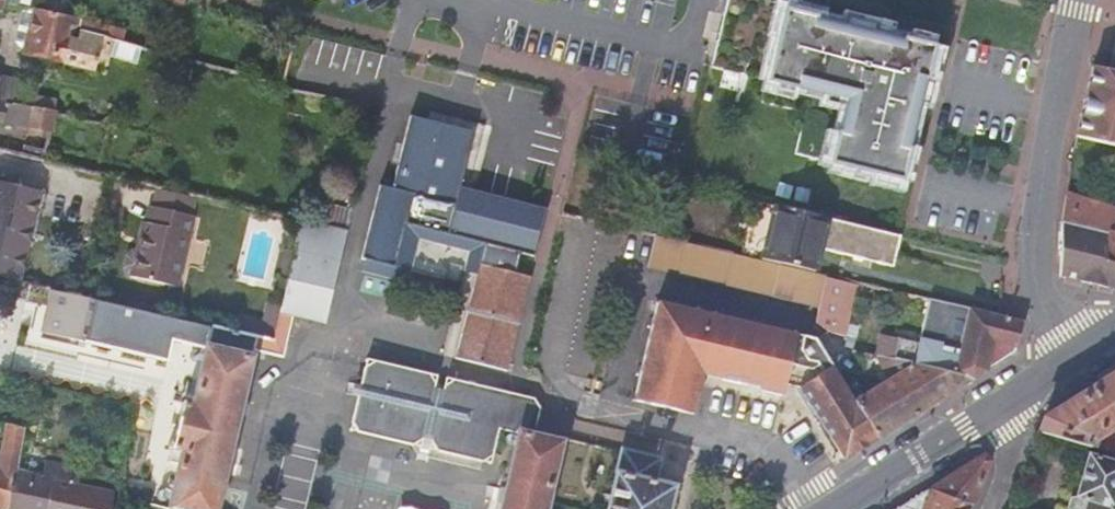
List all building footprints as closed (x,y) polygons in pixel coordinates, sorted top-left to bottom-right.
[(30,9),(33,0),(0,0),(0,9),(3,1),(30,9)] [(796,153),(902,177),(933,46),(935,32),(801,0),(729,0),(713,66),(768,79),(763,101),(807,111),(796,153)] [(81,24),(34,10),(23,51),(63,61),(62,64),(93,72),(95,65),(104,68),(107,59),(98,56),(102,41),(78,36),(81,24)] [(102,41),(121,47),(124,37),(81,24),(78,36),(102,41)] [(98,56),(107,59),(136,67),(141,52),(121,47),(102,41),(98,56)] [(1090,65),(1074,135),(1114,145),(1114,72),(1111,71),(1090,65)] [(15,102),(16,102),(22,82),(0,77),(0,98),(15,102)] [(56,110),(16,102),(15,102),(0,98),(0,124),(1,125),(3,122),(28,127),(50,132),(56,110)] [(478,264),(528,275),(535,253),(546,206),(518,199),(459,183),(473,127),(410,111),(392,184),(380,181),(361,254),(394,262),(404,219),(484,239),(478,264)] [(46,152),(50,132),(28,127),(24,146),(46,152)] [(19,279),(39,191),(0,182),(0,275),(11,277),(19,279)] [(1067,194),(1061,220),(1061,221),(1114,233),(1114,207),(1067,194)] [(760,258),(815,270),(820,249),(891,266),(899,234),(772,204),(760,258)] [(165,281),(181,211),(152,205),(148,221),(135,218),(122,271),(165,281)] [(271,339),(255,336),(82,294),(61,289),(61,292),(50,289),(41,332),(80,340),(81,341),(168,360),(173,340),(204,348),(191,404),(185,402),(174,448),(181,450),(168,507),(176,508),(215,508),(252,346),(282,353),(291,313),(322,321),(339,248),(343,229),(300,218),(271,339)] [(394,262),(361,254),(360,267),(393,275),(407,278),(419,236),(469,248),(467,261),(478,264),(484,239),(404,219),(394,262)] [(1061,221),(1060,273),(1114,285),(1114,233),(1061,221)] [(817,305),(824,272),(815,270),(760,258),(654,233),(647,265),(817,305)] [(474,282),(454,357),(505,369),(528,275),(478,264),(467,261),(463,280),(474,282)] [(817,305),(813,323),(843,330),(855,280),(824,272),(817,305)] [(474,282),(463,280),(444,354),(454,357),(474,282)] [(723,378),(784,392),(786,385),(801,388),(806,398),(814,410),(845,458),(862,446),(878,437),(855,399),(849,389),(815,336),(813,335),(660,301),(639,400),(693,412),(702,373),(723,378)] [(981,373),(984,370),(985,366),(992,343),(1005,345),(1013,347),(1014,346),(1021,322),(1000,313),(984,310),(977,308),(969,307),(967,306),(957,348),(917,340),(912,363),(974,377),(981,373)] [(881,312),(866,308),(857,340),(873,343),(881,312)] [(858,327),(849,326),(847,334),(856,337),(858,327)] [(364,361),(360,380),(365,382),(363,391),(357,389),(350,416),(356,427),(408,440),(419,432),(420,426),(430,429),(429,434),(436,447),(481,457),(493,450),(499,427),(517,431),(498,508),(543,508),(558,442),(531,434),(538,408),(535,400),(533,395),(502,388),(474,381),(473,386),(472,390),(463,388),(464,384),(465,379),(452,376),(446,380),(442,383),(441,388),(431,386),(433,380),(431,377),(427,369),(373,356),(364,361)] [(881,357),(884,381),(912,363),(881,357)] [(884,381),(855,399),(878,437),(898,423),(943,396),(974,377),(912,363),(884,381)] [(450,374),(440,372),(427,369),(431,377),(446,380),(452,376),(450,374)] [(1096,435),(1114,424),(1114,372),(1042,418),(1036,432),(1094,449),(1114,455),(1114,440),(1096,435)] [(345,386),(357,389),(363,391),(365,382),(360,380),(347,377),(345,386)] [(442,383),(446,380),(431,377),(433,380),(431,386),(441,388),(442,383)] [(14,470),(23,427),(4,423),(0,441),(0,508),(7,508),(14,470)] [(408,440),(436,447),(429,434),(430,429),(420,426),(419,432),(408,440)] [(34,430),(23,427),(14,470),(25,472),(34,430)] [(658,458),(618,449),(604,508),(666,508),(672,485),(653,481),(658,458)] [(1094,449),(1091,457),(1087,456),(1074,497),(1082,500),(1080,508),(1110,508),(1114,495),(1114,493),(1114,455),(1094,449)] [(929,489),(969,505),(986,461),(982,456),(929,489)] [(14,470),(7,508),(46,508),(51,479),(77,484),(80,470),(81,465),(45,458),(42,475),(25,472),(14,470)] [(77,484),(51,479),(46,508),(110,508),(113,491),(77,484)] [(969,505),(929,489),(904,505),(898,508),(967,508),(969,505)] [(1082,500),(1074,497),(1070,496),(1066,508),(1080,508),(1082,500)]
